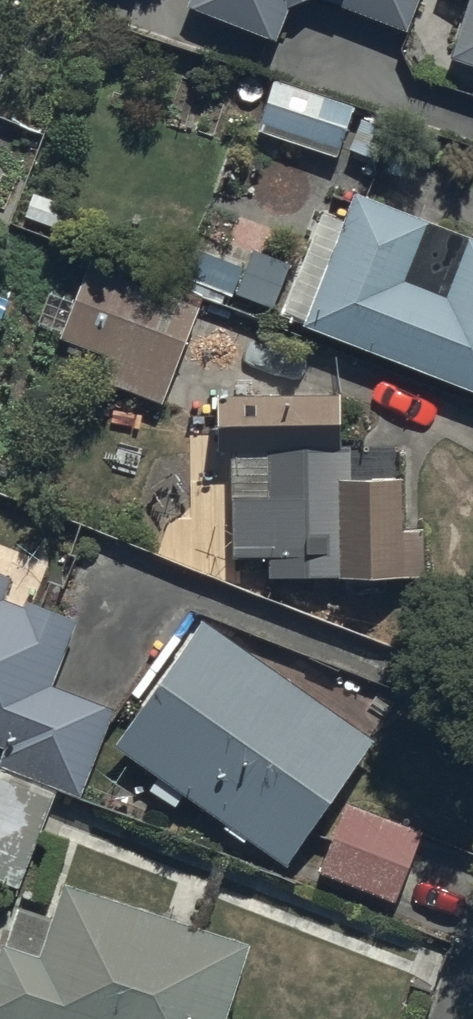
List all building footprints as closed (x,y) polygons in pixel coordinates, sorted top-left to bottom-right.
[(182,5),(277,44),(291,10),(314,0),(403,36),(418,0),(184,0),(182,5)] [(472,81),(472,0),(471,0),(448,73),(472,81)] [(261,129),(371,175),(390,129),(279,84),(261,129)] [(472,396),(472,240),(351,192),(297,327),(472,396)] [(199,309),(85,270),(59,345),(109,362),(103,378),(168,400),(199,309)] [(343,388),(216,399),(231,579),(414,564),(407,475),(350,480),(343,388)] [(83,793),(115,711),(55,687),(84,617),(0,583),(0,760),(83,793)] [(204,622),(113,749),(284,870),(374,742),(204,622)] [(54,798),(0,775),(0,888),(13,894),(54,798)] [(347,809),(319,874),(392,904),(420,839),(347,809)] [(249,949),(63,889),(40,960),(0,947),(0,1018),(226,1018),(249,949)]
